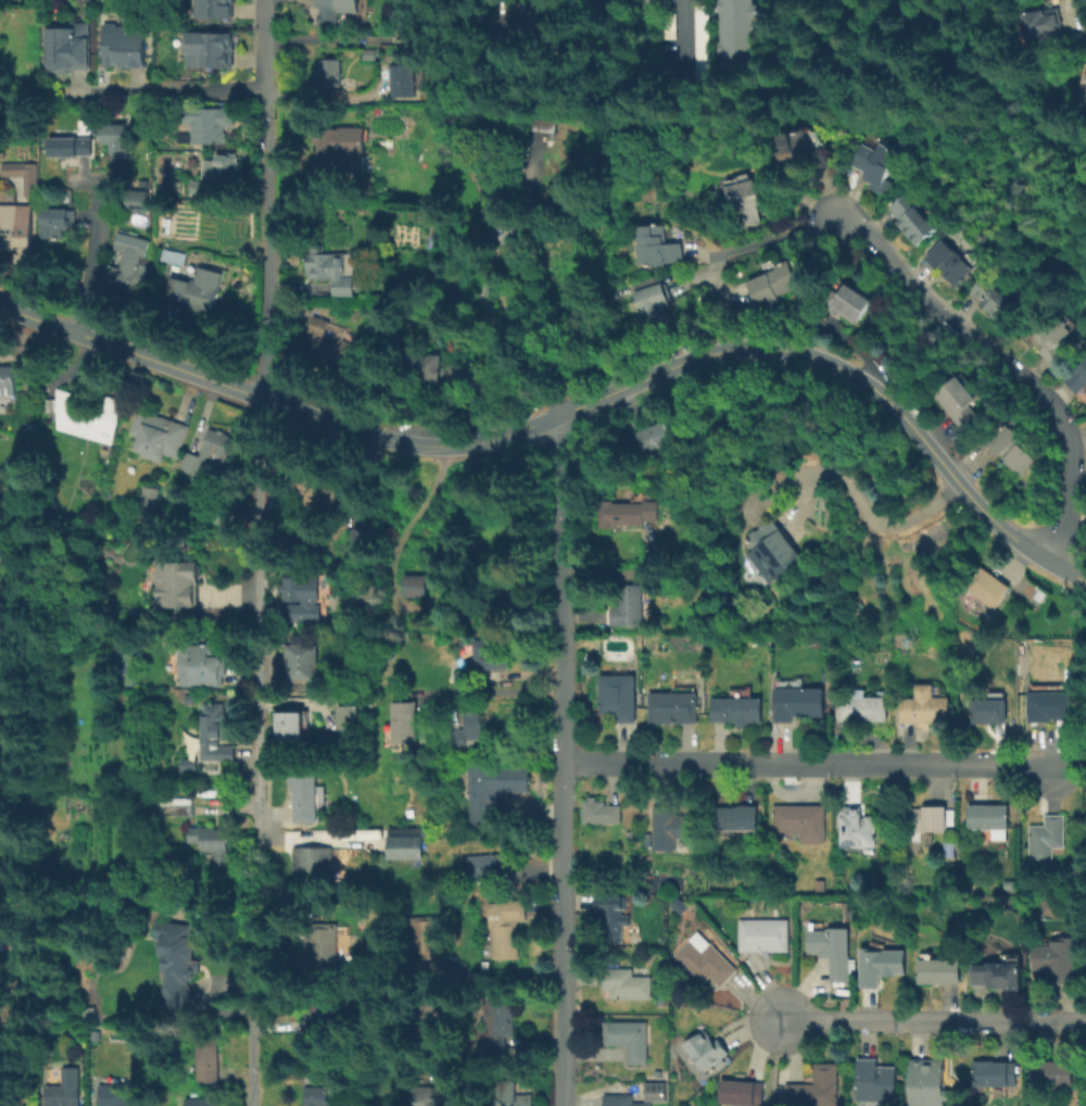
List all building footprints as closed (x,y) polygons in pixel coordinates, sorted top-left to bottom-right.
[(197,18),(197,0),(236,0),(236,5),(235,5),(235,21),(204,21),(204,18),(197,18)] [(315,5),(315,0),(358,0),(357,12),(337,12),(337,20),(341,20),(341,24),(338,24),(338,25),(316,25),(316,12),(317,12),(318,5),(315,5)] [(414,0),(402,0),(400,28),(413,28),(414,0)] [(716,12),(716,0),(750,0),(750,3),(756,3),(757,46),(752,46),(753,70),(745,70),(745,74),(727,74),(725,71),(719,71),(719,55),(716,55),(716,40),(719,40),(718,12),(716,12)] [(545,10),(544,18),(557,20),(556,39),(514,36),(516,11),(527,12),(527,8),(545,10)] [(1021,16),(1057,10),(1062,36),(1025,42),(1021,16)] [(144,17),(144,28),(149,28),(149,67),(147,67),(146,71),(136,71),(136,67),(134,67),(134,71),(122,71),(122,67),(118,67),(118,70),(105,70),(105,25),(118,25),(118,28),(126,28),(126,17),(144,17)] [(73,75),(50,75),(50,24),(90,24),(90,71),(73,71),(73,75)] [(236,52),(236,70),(230,70),(230,72),(204,72),(204,70),(189,70),(189,54),(185,54),(185,36),(237,36),(237,52),(236,52)] [(378,59),(365,59),(365,49),(378,49),(378,59)] [(341,59),(341,70),(342,70),(342,80),(341,80),(341,87),(319,86),(319,76),(317,76),(317,67),(319,67),(319,59),(341,59)] [(393,100),(394,68),(421,68),(421,100),(393,100)] [(235,108),(235,126),(225,126),(225,130),(227,133),(227,140),(225,141),(225,143),(191,143),(191,108),(235,108)] [(561,112),(558,135),(529,130),(532,109),(561,112)] [(130,126),(130,159),(113,159),(113,147),(102,147),(102,135),(104,135),(104,127),(113,127),(113,126),(130,126)] [(363,156),(363,175),(343,175),(343,156),(316,156),(316,129),(368,130),(368,156),(363,156)] [(816,129),(828,165),(812,171),(808,160),(782,168),(776,151),(782,149),(776,135),(787,131),(788,136),(804,130),(805,134),(816,129)] [(533,138),(530,156),(520,154),(523,137),(533,138)] [(79,160),(51,160),(51,141),(78,141),(78,139),(94,139),(94,156),(79,156),(79,160)] [(863,142),(876,150),(881,143),(899,152),(882,187),(863,177),(867,171),(853,163),(863,142)] [(9,154),(1,155),(0,143),(8,143),(9,154)] [(232,155),(229,183),(202,178),(204,158),(215,159),(216,153),(232,155)] [(38,162),(38,194),(24,194),(24,175),(13,175),(13,162),(38,162)] [(755,178),(756,183),(758,183),(760,192),(758,192),(760,203),(757,203),(761,221),(737,227),(732,206),(730,206),(724,186),(755,178)] [(212,183),(210,196),(190,193),(192,180),(212,183)] [(128,211),(128,192),(151,192),(151,211),(128,211)] [(906,192),(927,218),(927,217),(936,228),(917,246),(896,222),(899,219),(889,208),(906,192)] [(13,250),(0,250),(0,204),(16,204),(16,223),(34,223),(34,262),(13,263),(13,250)] [(62,204),(62,206),(73,206),(73,223),(62,223),(62,236),(40,236),(41,204),(62,204)] [(667,224),(667,242),(683,241),(684,262),(665,263),(666,265),(640,266),(639,244),(640,244),(640,235),(640,225),(667,224)] [(151,240),(147,256),(143,255),(141,262),(147,264),(146,269),(149,271),(143,287),(135,285),(134,290),(101,280),(106,263),(119,267),(125,251),(115,249),(121,231),(151,240)] [(943,238),(973,267),(956,287),(942,273),(945,269),(939,265),(937,268),(925,257),(943,238)] [(346,252),(346,276),(355,276),(355,296),(334,296),(334,279),(310,278),(310,275),(306,275),(306,253),(312,253),(312,243),(325,243),(325,251),(346,252)] [(181,252),(178,264),(161,260),(164,248),(181,252)] [(793,259),(797,269),(804,267),(810,284),(781,294),(782,298),(760,306),(750,282),(759,279),(758,277),(780,268),(778,265),(793,259)] [(223,274),(212,311),(202,307),(201,312),(186,307),(187,304),(166,298),(174,275),(194,281),(200,266),(223,274)] [(1019,306),(1005,324),(996,316),(995,319),(986,312),(989,309),(970,292),(983,277),(1019,306)] [(860,321),(825,301),(838,278),(872,298),(860,321)] [(669,317),(644,325),(634,291),(665,282),(672,307),(667,310),(669,317)] [(1066,354),(1055,367),(1037,351),(1044,344),(1034,336),(1057,311),(1069,322),(1064,326),(1070,330),(1061,339),(1063,341),(1058,347),(1066,354)] [(328,321),(323,337),(307,331),(314,316),(328,321)] [(318,337),(340,347),(343,339),(365,348),(354,372),(345,368),(350,359),(341,354),(336,365),(314,355),(315,352),(308,350),(314,338),(317,340),(318,337)] [(442,354),(442,357),(449,361),(440,380),(439,388),(427,388),(427,391),(417,390),(417,381),(406,380),(408,354),(409,354),(429,355),(430,353),(442,354)] [(1064,382),(1085,364),(1085,390),(1076,398),(1064,382)] [(17,392),(0,392),(0,365),(17,365),(17,392)] [(939,391),(960,375),(983,404),(961,420),(939,391)] [(59,388),(100,400),(101,393),(125,400),(113,443),(58,428),(58,388),(59,388)] [(189,425),(178,456),(164,452),(162,458),(135,449),(139,436),(130,432),(138,409),(189,425)] [(677,440),(648,452),(640,431),(668,419),(677,440)] [(1010,423),(1015,428),(1016,427),(1023,435),(1023,436),(1027,439),(1023,443),(1039,458),(1024,474),(1020,469),(1019,470),(1009,461),(1010,460),(1001,451),(1000,453),(993,445),(994,444),(992,442),(1010,423)] [(236,435),(225,464),(212,460),(205,478),(180,468),(187,450),(201,455),(211,426),(236,435)] [(338,486),(333,502),(329,500),(326,510),(304,503),(313,478),(338,486)] [(160,487),(154,520),(136,518),(138,508),(139,508),(143,485),(160,487)] [(248,501),(237,530),(215,523),(219,512),(229,516),(237,498),(248,501)] [(618,502),(647,502),(647,501),(664,501),(662,519),(648,519),(648,524),(618,524),(618,528),(603,528),(604,500),(618,500),(618,502)] [(778,517),(807,557),(779,578),(748,536),(759,529),(760,529),(763,527),(765,525),(769,520),(772,521),(778,517)] [(368,529),(362,556),(349,553),(355,527),(368,529)] [(157,604),(157,556),(198,556),(198,605),(157,604)] [(1010,587),(994,608),(965,588),(982,566),(1010,587)] [(429,575),(429,596),(405,595),(405,574),(429,575)] [(312,577),(311,601),(283,600),(283,577),(312,577)] [(655,578),(655,589),(644,589),(644,625),(610,625),(610,605),(618,605),(618,582),(643,582),(643,578),(655,578)] [(308,680),(308,689),(286,690),(286,643),(291,643),(291,634),(310,634),(310,643),(317,643),(318,680),(308,680)] [(505,638),(505,651),(507,651),(508,655),(505,655),(506,668),(471,668),(471,658),(476,658),(476,639),(505,638)] [(226,655),(226,674),(190,674),(190,652),(191,652),(191,643),(211,643),(214,646),(214,655),(226,655)] [(630,667),(631,674),(635,674),(635,721),(616,721),(616,712),(599,712),(599,674),(613,674),(613,668),(630,667)] [(949,695),(949,722),(899,721),(900,696),(915,697),(915,682),(934,682),(933,695),(949,695)] [(824,687),(824,715),(793,715),(793,720),(774,720),(774,687),(824,687)] [(1050,721),(1028,721),(1027,692),(1073,690),(1073,717),(1050,718),(1050,721)] [(696,692),(696,722),(648,722),(648,706),(642,706),(642,693),(648,693),(648,692),(696,692)] [(194,694),(194,703),(185,703),(185,694),(194,694)] [(887,695),(887,720),(836,720),(836,695),(887,695)] [(762,697),(762,721),(712,721),(712,696),(762,697)] [(1007,697),(1007,722),(972,722),(972,699),(1007,697)] [(338,725),(338,701),(359,701),(359,726),(338,725)] [(417,742),(394,742),(393,701),(418,701),(418,721),(417,721),(417,742)] [(225,703),(225,708),(226,707),(226,725),(224,725),(224,737),(217,736),(217,738),(215,738),(214,745),(218,745),(218,744),(235,744),(235,761),(200,761),(200,713),(204,713),(204,702),(225,703)] [(478,708),(479,713),(482,713),(483,738),(467,739),(468,747),(451,749),(450,730),(465,729),(464,714),(469,713),(469,709),(478,708)] [(304,711),(304,734),(278,734),(278,711),(304,711)] [(179,771),(179,759),(197,759),(197,771),(179,771)] [(531,766),(530,792),(505,792),(505,800),(501,800),(501,822),(470,821),(471,765),(531,766)] [(316,767),(316,821),(293,821),(293,803),(289,803),(289,770),(292,770),(292,766),(316,767)] [(621,804),(621,821),(584,821),(584,801),(589,800),(589,796),(596,795),(596,800),(606,800),(606,804),(621,804)] [(192,804),(192,813),(172,813),(172,804),(192,804)] [(693,815),(693,837),(675,837),(675,850),(653,850),(653,805),(675,804),(675,815),(693,815)] [(757,804),(758,829),(717,829),(717,805),(738,805),(738,804),(757,804)] [(825,804),(825,842),(799,842),(799,839),(796,839),(796,832),(799,832),(799,831),(773,831),(773,804),(825,804)] [(946,804),(947,829),(922,829),(922,840),(907,840),(906,806),(922,806),(922,805),(946,804)] [(1007,828),(1007,839),(993,839),(993,828),(968,828),(968,804),(1008,804),(1008,828),(1007,828)] [(861,805),(861,817),(864,817),(864,815),(874,815),(874,817),(875,816),(876,846),(841,846),(841,826),(838,826),(837,809),(843,809),(843,805),(861,805)] [(1064,814),(1063,846),(1051,845),(1051,863),(1028,863),(1028,825),(1044,825),(1044,813),(1064,814)] [(215,825),(215,829),(227,829),(228,863),(215,863),(214,850),(200,850),(200,841),(188,842),(187,827),(215,825)] [(388,857),(388,834),(422,834),(422,857),(388,857)] [(954,856),(943,856),(943,841),(954,840),(954,856)] [(332,846),(332,863),(316,864),(317,889),(293,889),(293,845),(317,845),(317,847),(332,846)] [(504,853),(504,860),(513,860),(515,882),(498,883),(482,876),(468,877),(467,855),(504,853)] [(622,894),(623,914),(630,914),(630,925),(622,925),(623,941),(603,942),(602,908),(604,907),(603,895),(622,894)] [(527,898),(527,920),(518,920),(518,957),(493,957),(492,927),(489,927),(489,906),(492,906),(492,902),(503,902),(503,900),(527,898)] [(788,918),(788,950),(738,950),(740,918),(788,918)] [(439,919),(440,948),(442,948),(442,968),(418,969),(418,952),(412,952),(412,920),(439,919)] [(195,945),(193,963),(191,963),(190,969),(195,970),(194,980),(189,980),(189,983),(199,1007),(177,1017),(164,991),(166,973),(162,973),(165,956),(160,955),(162,934),(154,933),(156,920),(192,925),(190,940),(193,940),(193,945),(195,945)] [(337,922),(336,976),(305,975),(305,955),(311,956),(311,941),(305,941),(305,921),(337,922)] [(848,927),(849,957),(856,957),(856,971),(849,971),(849,981),(830,981),(830,956),(820,956),(820,953),(807,953),(807,929),(826,929),(826,927),(848,927)] [(1077,935),(1077,956),(1075,956),(1075,982),(1055,982),(1055,975),(1048,973),(1048,968),(1034,968),(1034,945),(1041,945),(1041,944),(1051,944),(1050,940),(1062,940),(1062,935),(1077,935)] [(690,938),(702,950),(710,942),(737,969),(720,986),(709,976),(702,983),(673,954),(690,938)] [(907,950),(907,972),(896,972),(896,976),(880,976),(880,986),(860,986),(860,946),(872,946),(873,950),(907,950)] [(962,958),(962,982),(920,982),(920,958),(962,958)] [(974,985),(974,960),(1021,960),(1020,985),(974,985)] [(651,975),(651,997),(610,998),(610,991),(603,990),(603,968),(633,968),(633,975),(651,975)] [(349,995),(349,1020),(324,1020),(324,1034),(302,1034),(302,1017),(305,1017),(305,995),(349,995)] [(422,996),(449,997),(447,1038),(421,1038),(422,996)] [(505,1054),(488,1054),(485,1004),(514,1003),(514,1034),(505,1034),(505,1054)] [(96,1019),(78,1020),(78,1006),(94,1006),(96,1019)] [(647,1020),(646,1063),(627,1063),(627,1044),(602,1044),(603,1020),(647,1020)] [(705,1028),(715,1041),(718,1038),(729,1053),(704,1070),(684,1043),(705,1028)] [(218,1032),(218,1081),(197,1081),(197,1032),(218,1032)] [(896,1065),(896,1101),(859,1099),(859,1057),(879,1058),(879,1065),(896,1065)] [(946,1098),(946,1105),(911,1105),(910,1058),(945,1058),(945,1089),(951,1089),(954,1092),(954,1096),(950,1098),(946,1098)] [(1018,1061),(1018,1085),(975,1085),(975,1059),(996,1059),(996,1061),(1018,1061)] [(1074,1060),(1073,1084),(1033,1084),(1033,1059),(1074,1060)] [(837,1063),(836,1105),(785,1105),(785,1082),(813,1083),(813,1063),(837,1063)] [(75,1068),(76,1105),(42,1105),(41,1086),(58,1086),(58,1069),(75,1068)] [(763,1082),(761,1105),(753,1105),(719,1103),(720,1080),(763,1082)] [(531,1096),(531,1105),(480,1105),(479,1083),(513,1082),(513,1097),(531,1096)] [(454,1083),(412,1084),(413,1100),(425,1100),(425,1105),(454,1105),(454,1083)] [(132,1086),(132,1105),(93,1105),(93,1086),(132,1086)] [(661,1103),(641,1103),(641,1086),(661,1086),(661,1103)] [(331,1102),(331,1105),(300,1105),(300,1089),(321,1089),(321,1102),(331,1102)] [(629,1096),(628,1105),(598,1105),(598,1095),(629,1096)] [(437,1096),(437,1105),(399,1105),(399,1096),(437,1096)] [(214,1097),(183,1098),(183,1105),(214,1105),(214,1097)]
